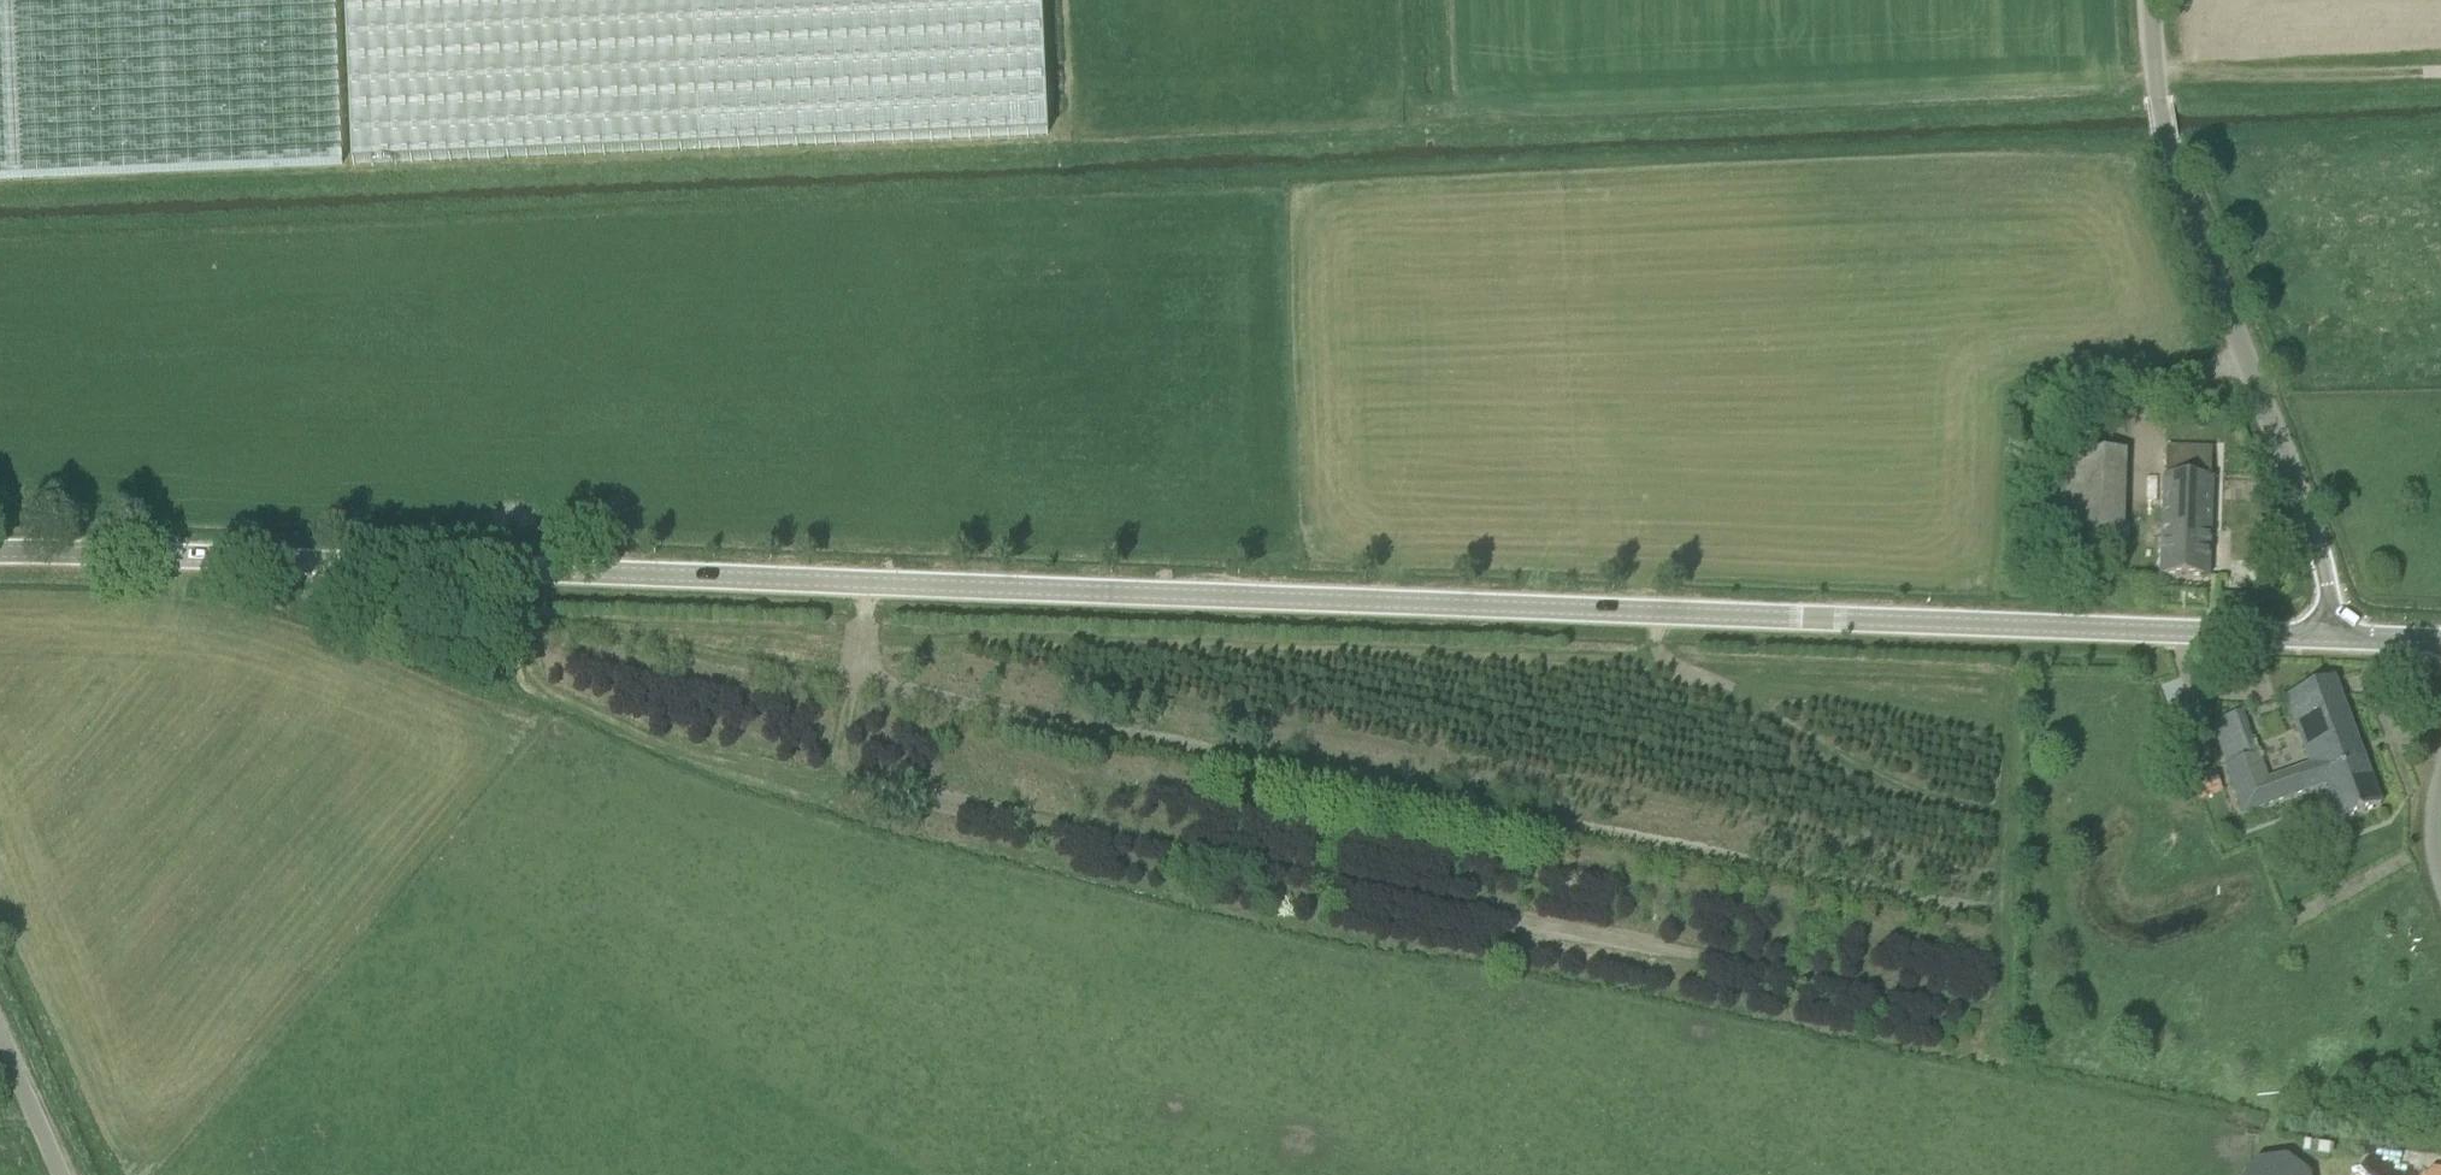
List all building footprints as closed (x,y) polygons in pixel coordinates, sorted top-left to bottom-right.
[(343,165),(336,0),(0,0),(0,180),(343,165)] [(354,166),(1049,137),(1043,0),(347,0),(354,166)] [(2211,480),(2212,450),(2167,449),(2162,577),(2208,579),(2211,480)] [(2122,540),(2123,523),(2053,520),(2053,538),(2122,540)] [(2381,807),(2334,680),(2286,697),(2313,767),(2267,782),(2257,756),(2228,767),(2244,813),(2303,792),(2303,791),(2325,782),(2340,822),(2381,807)] [(2248,732),(2242,714),(2212,724),(2219,743),(2248,732)] [(2190,778),(2198,803),(2223,794),(2214,769),(2190,778)] [(2294,1155),(2265,1173),(2266,1174),(2306,1174),(2294,1155)] [(2427,1174),(2440,1174),(2440,1158),(2427,1174)] [(2366,1160),(2354,1174),(2384,1174),(2366,1160)]
